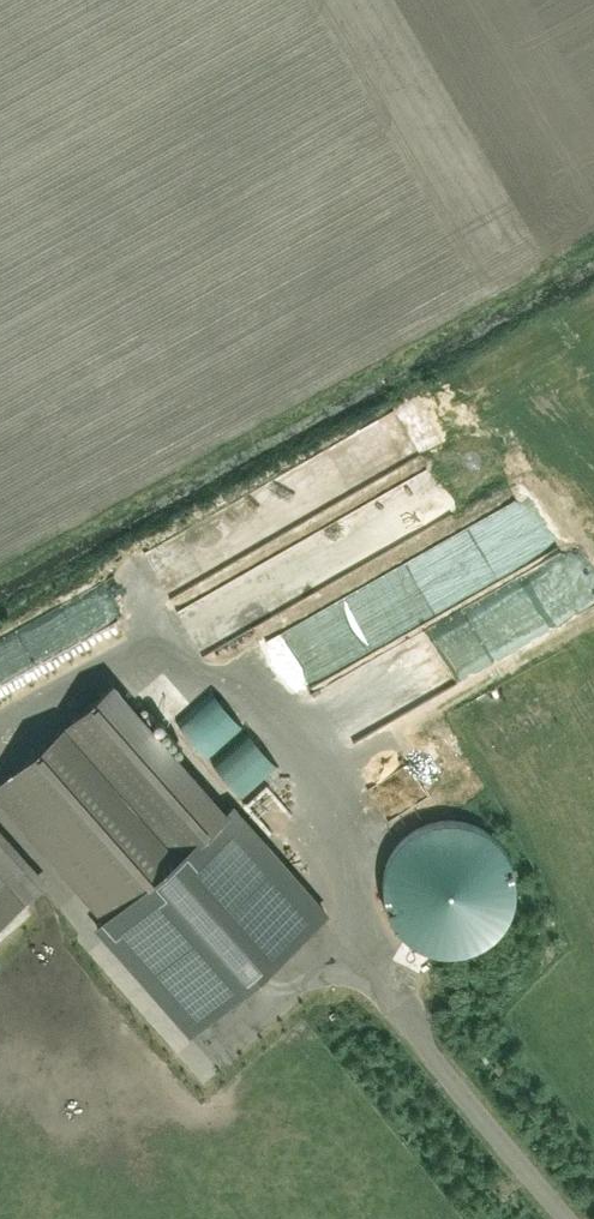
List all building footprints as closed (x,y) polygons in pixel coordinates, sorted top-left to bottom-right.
[(121,690),(58,749),(174,875),(237,817),(121,690)] [(0,791),(0,800),(108,930),(162,885),(49,750),(0,791)] [(516,891),(517,868),(510,846),(497,828),(478,814),(456,808),(433,809),(412,817),(394,832),(383,852),(378,874),(381,897),(391,917),(407,933),(428,943),(451,946),(473,941),(492,930),(507,913),(516,891)] [(43,886),(0,839),(0,925),(43,886)]
